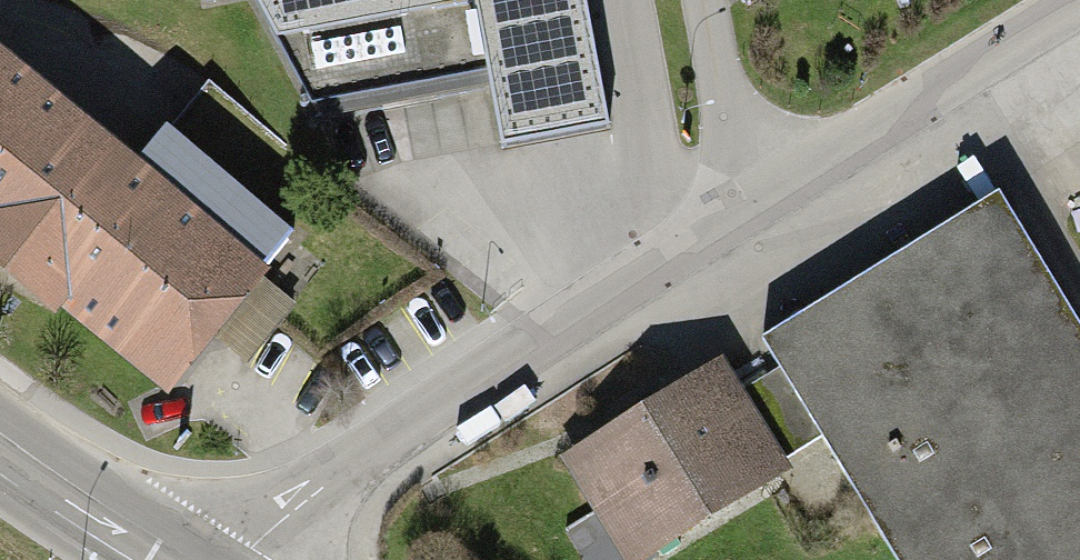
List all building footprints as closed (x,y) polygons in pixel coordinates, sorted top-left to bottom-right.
[(206,10),(249,4),(309,112),(488,86),(501,156),(607,139),(583,0),(204,0),(206,10)] [(0,69),(0,266),(176,414),(273,299),(0,69)] [(1005,207),(763,356),(890,559),(1079,559),(1079,329),(1005,207)] [(567,474),(617,559),(659,559),(774,493),(713,389),(567,474)]
